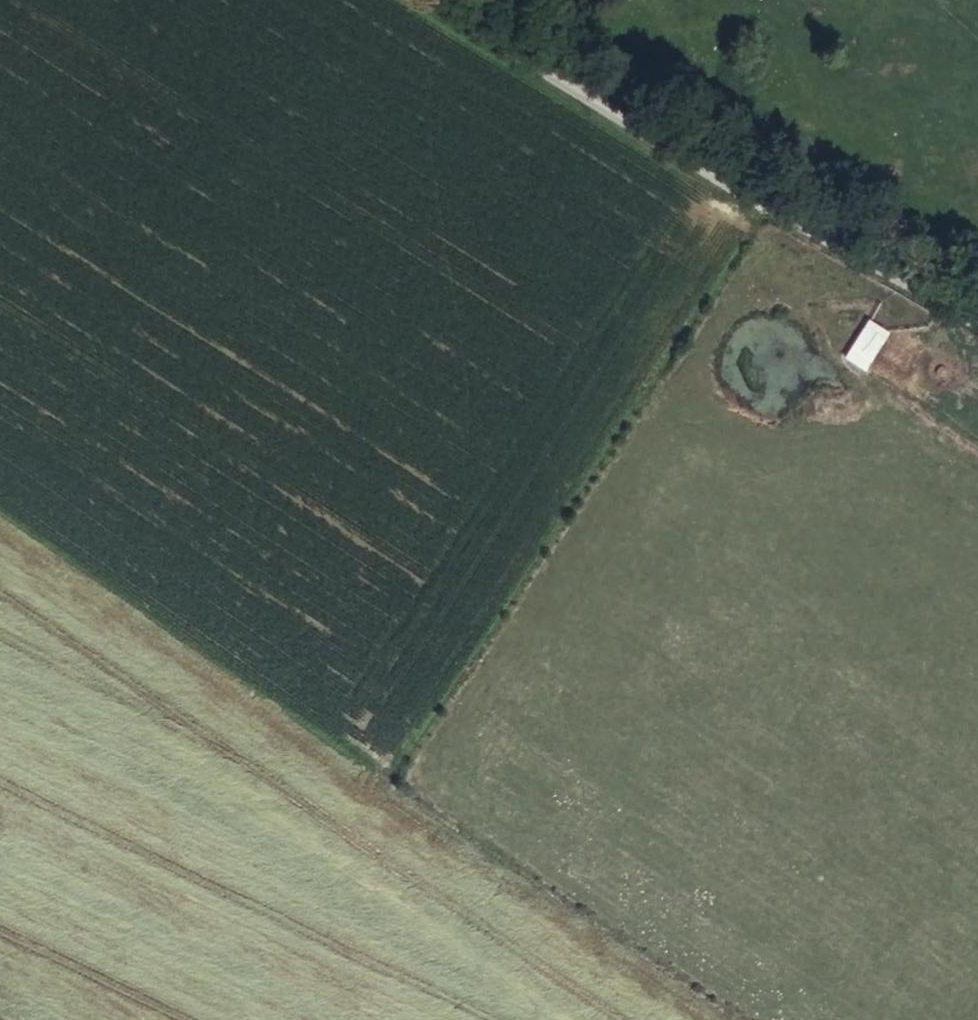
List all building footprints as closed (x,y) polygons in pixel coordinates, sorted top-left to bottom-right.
[(869,318),(845,358),(867,371),(892,331),(869,318)]
